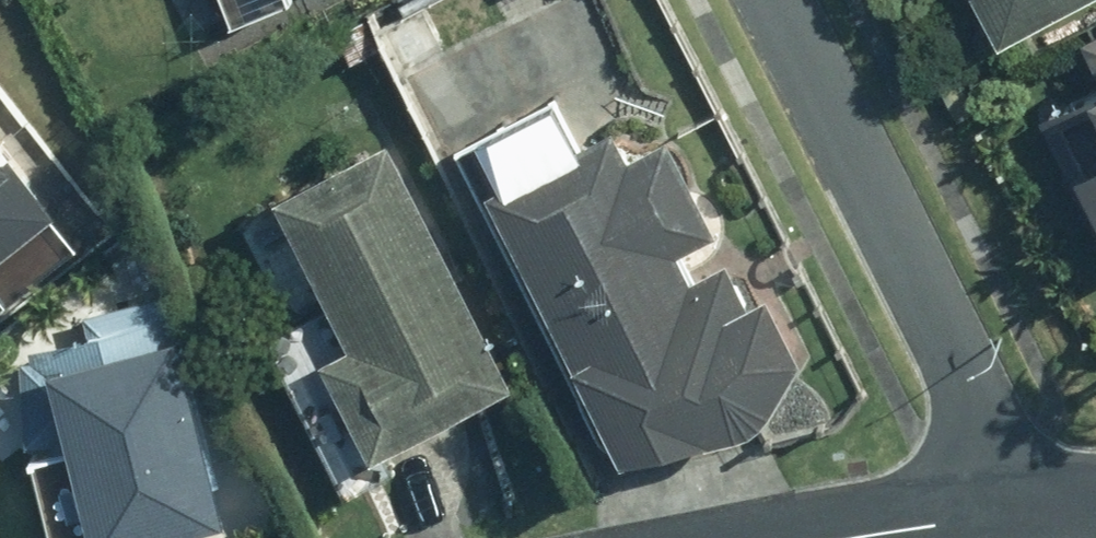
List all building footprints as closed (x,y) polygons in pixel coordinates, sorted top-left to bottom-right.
[(231,29),(296,2),(296,0),(219,0),(231,29)] [(1002,47),(1095,0),(971,0),(1002,47)] [(476,122),(425,14),(375,37),(426,146),(476,122)] [(1074,48),(1095,91),(1033,122),(1095,250),(1095,37),(1074,48)] [(551,106),(452,147),(597,454),(604,457),(610,459),(617,461),(624,463),(631,464),(637,465),(644,466),(651,466),(658,466),(665,466),(672,465),(679,464),(686,463),(692,462),(699,460),(706,458),(712,455),(718,452),(725,449),(731,446),(737,442),(742,439),(748,434),(753,430),(759,425),(763,421),(768,415),(773,410),(777,405),(781,399),(784,393),(788,387),(791,381),(794,375),(796,368),(769,303),(749,312),(728,264),(692,279),(683,259),(716,245),(671,138),(626,157),(617,136),(572,155),(551,106)] [(380,146),(269,205),(343,343),(310,360),(367,467),(510,391),(380,146)] [(57,220),(0,151),(0,266),(57,220)] [(174,291),(34,320),(79,537),(177,537),(223,528),(174,291)]
